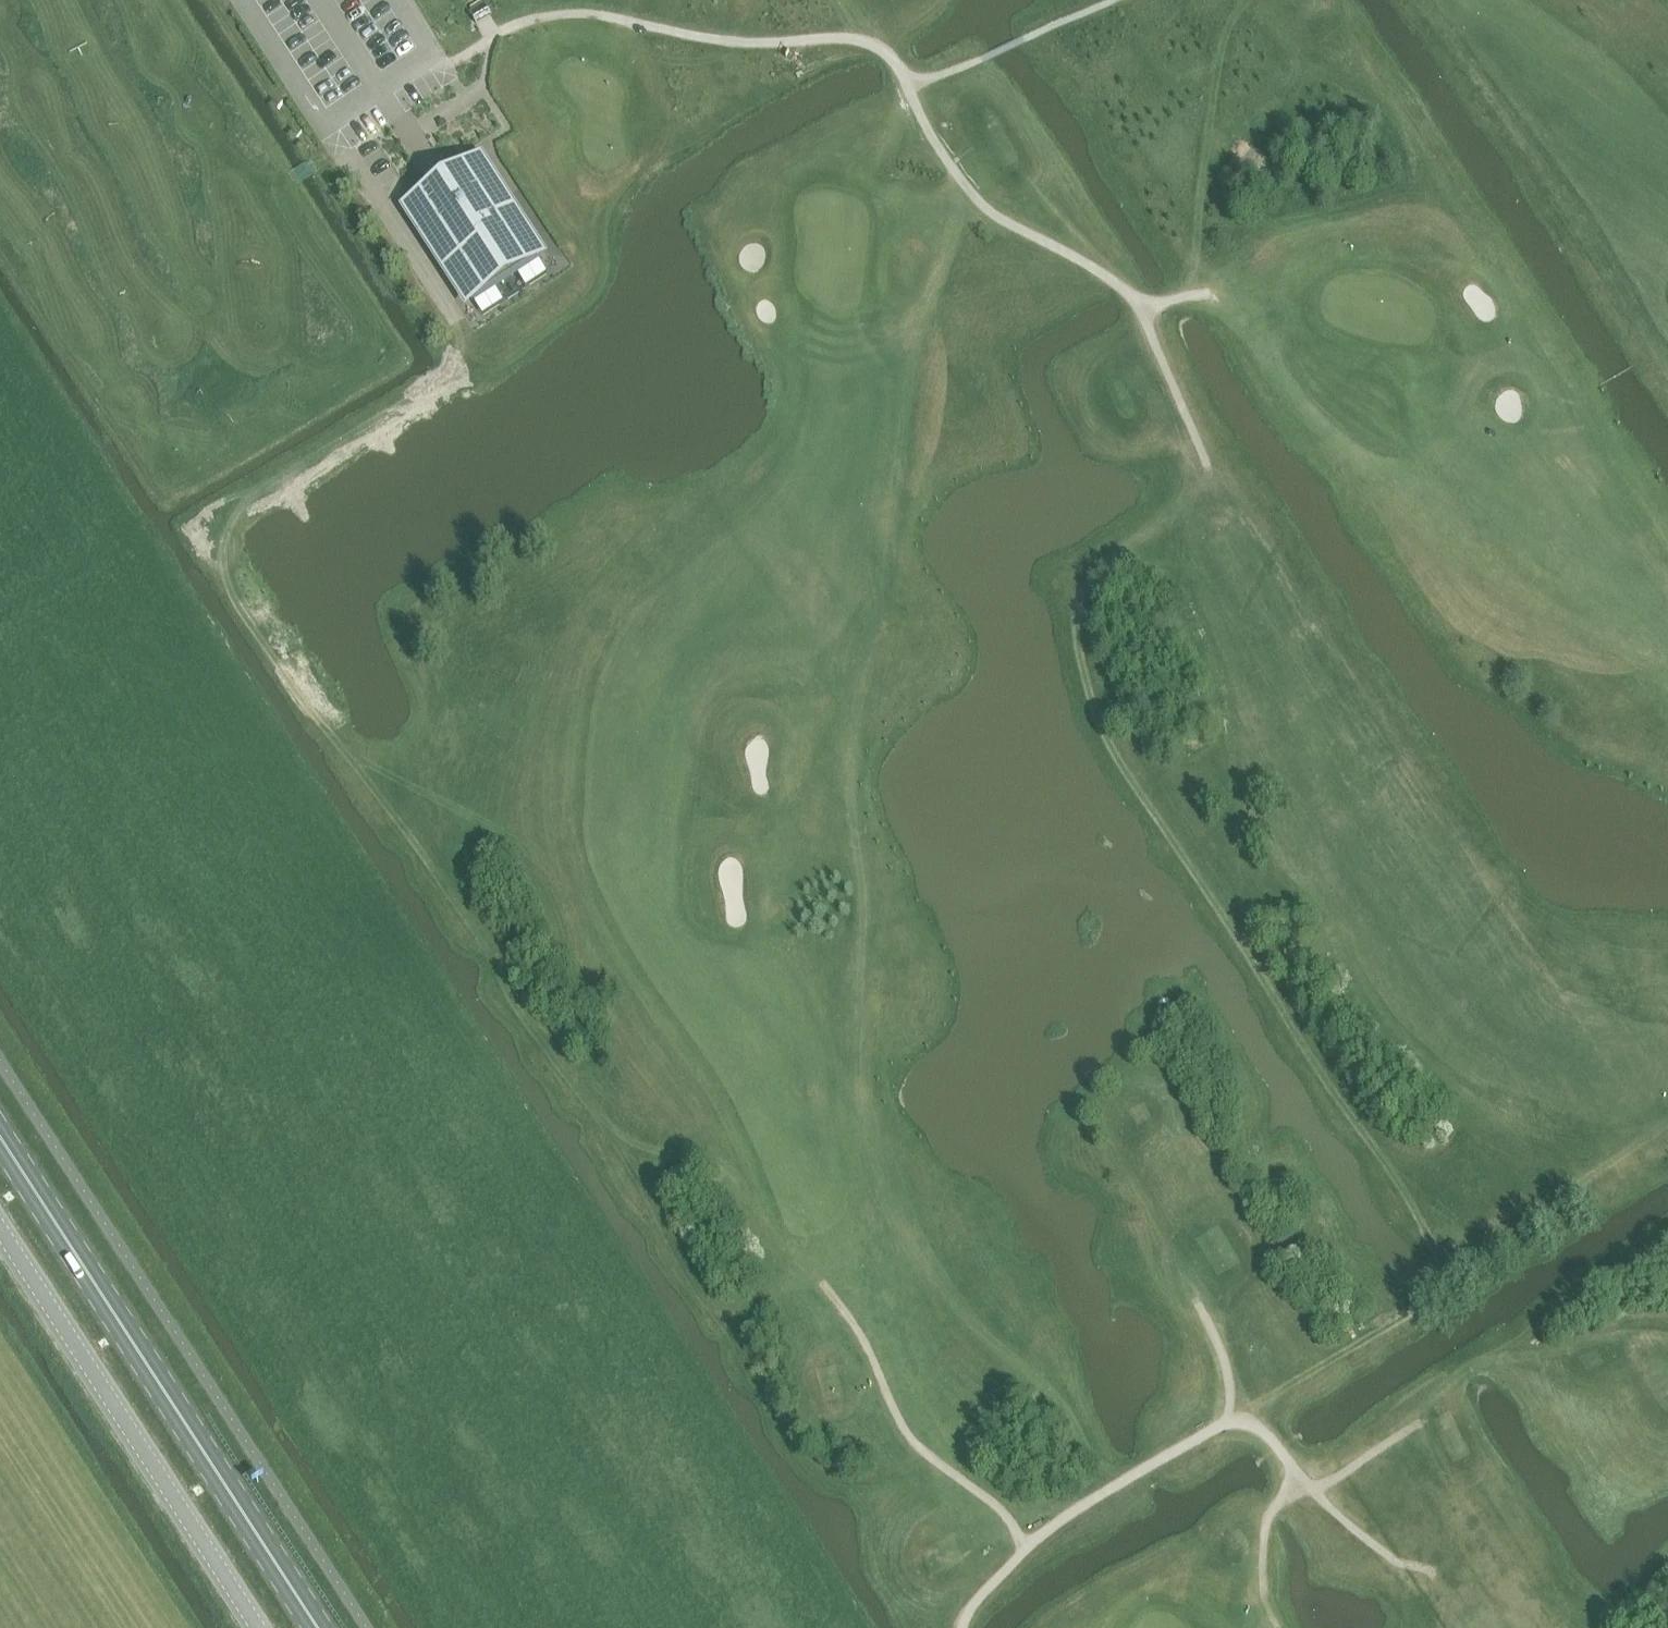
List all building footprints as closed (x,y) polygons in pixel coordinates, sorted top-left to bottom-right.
[(476,160),(409,204),(467,294),(535,250),(476,160)] [(1451,1260),(1460,1254),(1452,1242),(1442,1248),(1451,1260)]
